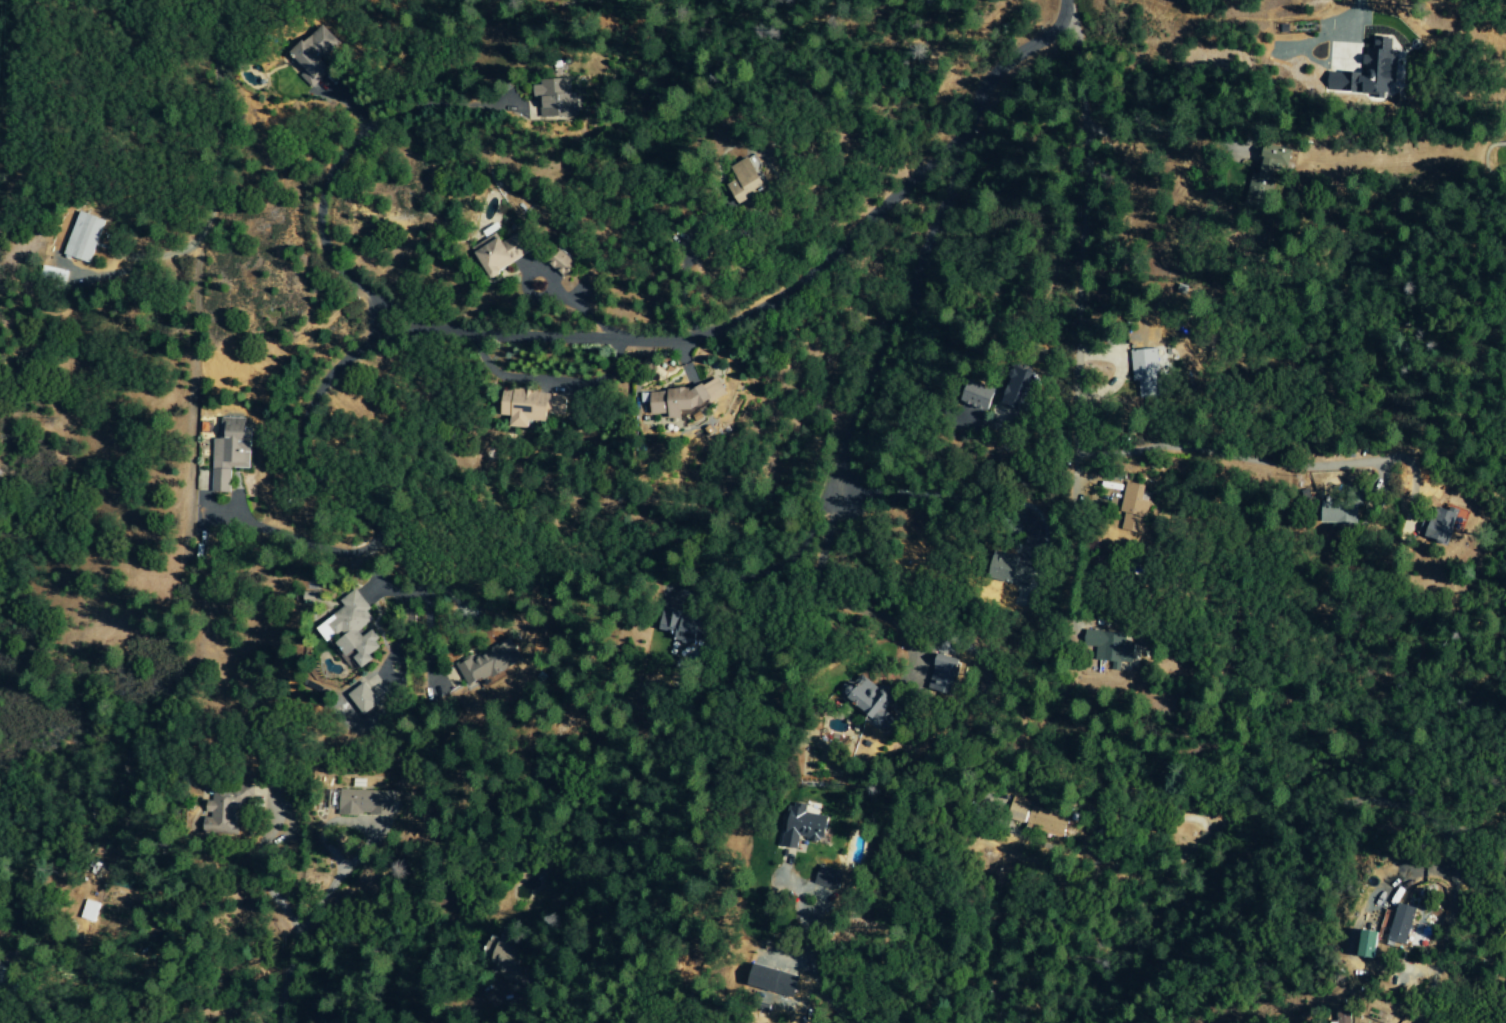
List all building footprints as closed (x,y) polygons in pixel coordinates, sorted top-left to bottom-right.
[(290,53),(306,71),(297,79),(315,99),(323,91),(316,84),(331,70),(322,60),(339,45),(321,25),(290,53)] [(1323,93),(1385,96),(1387,39),(1376,38),(1375,52),(1360,51),(1359,74),(1324,72),(1323,93)] [(576,118),(575,80),(534,82),(534,99),(540,99),(540,119),(576,118)] [(729,183),(739,202),(768,186),(751,156),(732,166),(739,178),(729,183)] [(104,218),(76,211),(65,256),(92,263),(104,218)] [(501,270),(534,248),(521,229),(502,241),(496,232),(472,247),(495,282),(505,276),(501,270)] [(578,264),(563,248),(548,263),(562,278),(578,264)] [(1128,351),(1129,382),(1136,381),(1136,397),(1152,397),(1151,371),(1146,371),(1146,350),(1128,351)] [(1028,408),(1040,373),(1019,366),(1007,402),(1028,408)] [(650,393),(652,415),(667,414),(670,419),(683,418),(682,409),(701,408),(711,402),(717,401),(728,395),(718,377),(707,384),(704,384),(700,386),(668,390),(665,391),(650,393)] [(1000,391),(974,380),(965,400),(991,411),(1000,391)] [(502,388),(499,416),(509,417),(508,427),(528,429),(529,421),(545,423),(546,413),(564,415),(566,396),(502,388)] [(211,491),(231,492),(232,468),(250,469),(252,419),(221,418),(221,438),(214,438),(211,491)] [(1121,530),(1143,534),(1151,486),(1125,481),(1121,511),(1124,512),(1121,530)] [(196,492),(200,533),(210,536),(214,521),(210,520),(212,514),(235,511),(236,506),(236,491),(232,490),(231,492),(196,492)] [(1454,516),(1432,506),(1418,537),(1440,547),(1454,516)] [(1355,511),(1319,511),(1319,524),(1355,524),(1355,511)] [(317,628),(348,667),(354,661),(361,670),(373,660),(370,655),(384,644),(372,630),(364,637),(359,631),(374,620),(367,612),(372,609),(356,589),(340,601),(344,606),(317,628)] [(662,637),(705,644),(709,622),(681,617),(683,606),(668,603),(662,637)] [(1085,646),(1099,648),(1098,661),(1112,662),(1112,670),(1120,671),(1121,662),(1133,663),(1135,645),(1126,644),(1127,634),(1087,629),(1085,646)] [(455,666),(467,687),(477,681),(480,687),(523,662),(508,636),(455,666)] [(952,695),(963,660),(939,653),(928,687),(952,695)] [(884,710),(893,696),(859,675),(844,698),(884,723),(890,714),(884,710)] [(383,694),(387,692),(376,676),(366,684),(371,691),(378,687),(383,694)] [(348,695),(364,715),(380,703),(364,682),(348,695)] [(395,816),(396,792),(340,789),(339,813),(395,816)] [(204,835),(243,835),(243,796),(208,796),(208,815),(204,815),(204,835)] [(831,816),(806,813),(807,806),(787,803),(781,848),(798,850),(800,838),(828,841),(831,816)] [(814,882),(837,891),(843,875),(820,867),(814,882)] [(1413,946),(1424,909),(1405,903),(1394,940),(1413,946)] [(1362,957),(1384,959),(1386,932),(1365,930),(1362,957)] [(521,983),(526,964),(517,961),(521,945),(487,936),(481,958),(490,960),(486,973),(521,983)] [(799,975),(753,966),(749,988),(795,996),(799,975)] [(1331,1022),(1352,1022),(1352,1011),(1338,1012),(1339,1022),(1331,1022)]
